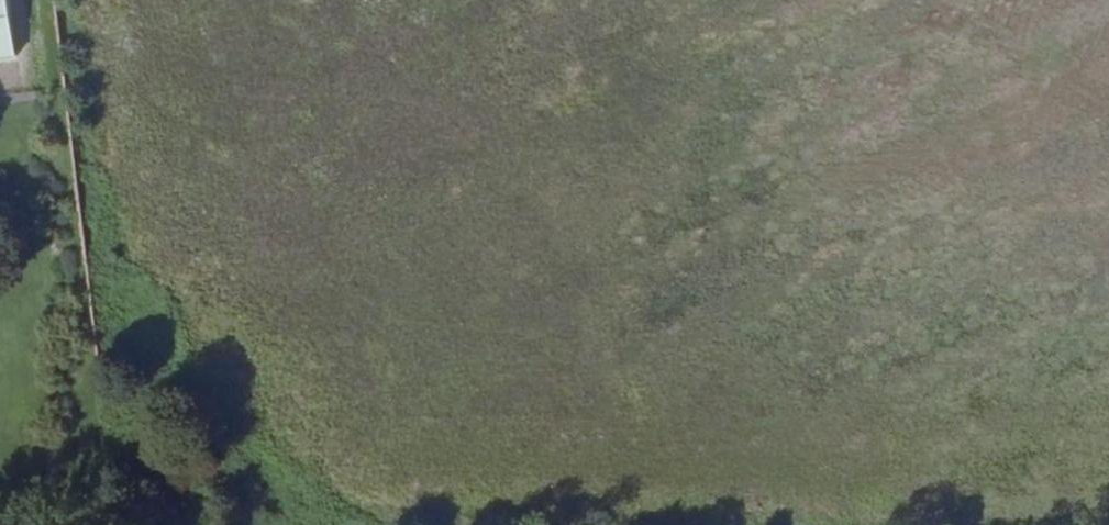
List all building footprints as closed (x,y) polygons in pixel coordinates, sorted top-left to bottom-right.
[(24,68),(14,0),(0,0),(0,71),(24,68)]
